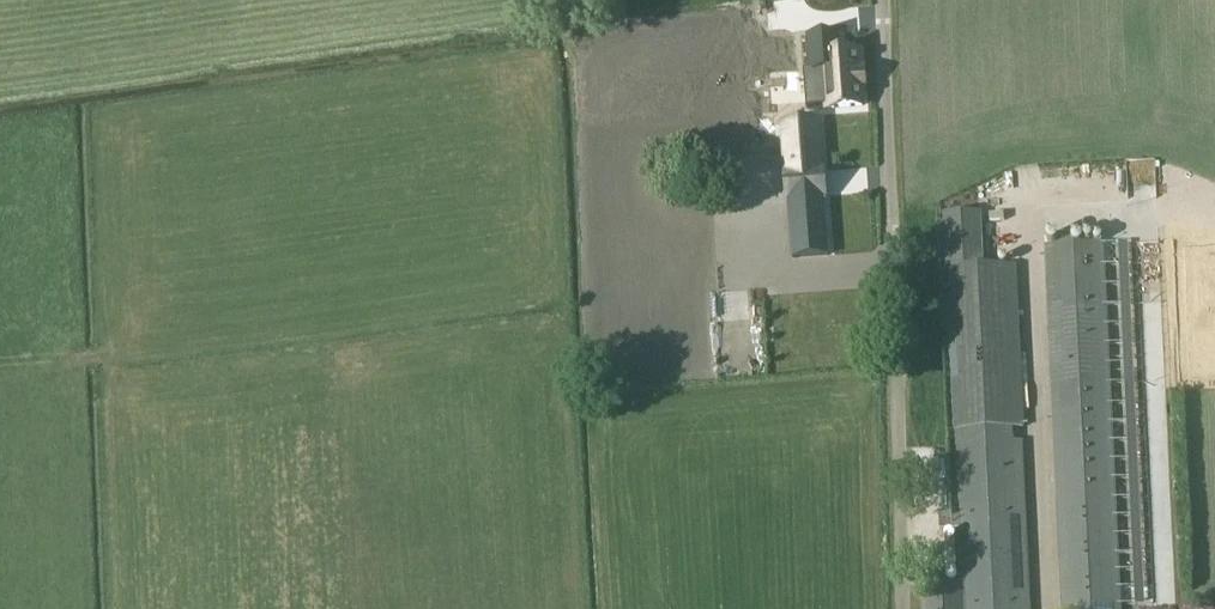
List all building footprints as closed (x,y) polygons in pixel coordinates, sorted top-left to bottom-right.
[(861,105),(858,67),(841,68),(838,34),(804,37),(807,69),(802,70),(805,107),(825,106),(826,108),(861,105)] [(784,140),(786,174),(816,171),(816,170),(814,138),(784,140)] [(829,256),(824,196),(788,198),(792,258),(829,256)] [(1021,427),(1014,266),(959,268),(958,255),(981,253),(979,213),(939,215),(950,431),(1021,427)] [(1127,243),(1137,384),(1214,379),(1214,236),(1127,243)] [(1102,244),(1044,247),(1062,608),(1119,608),(1102,244)] [(950,444),(1014,441),(1013,428),(949,431),(950,444)] [(920,587),(921,608),(1030,608),(1021,442),(950,445),(957,586),(920,587)]
